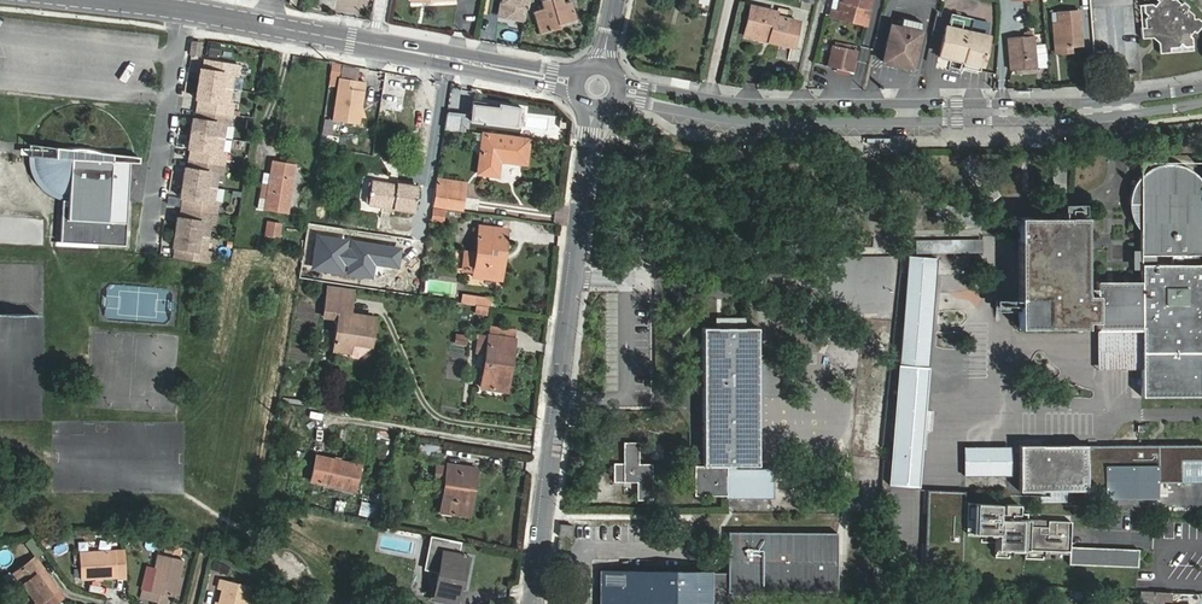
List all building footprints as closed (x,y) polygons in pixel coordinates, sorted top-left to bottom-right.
[(499,15),(525,19),(529,0),(502,0),(499,15)] [(534,12),(540,33),(559,28),(558,25),(575,20),(570,1),(563,3),(562,0),(542,0),(544,9),(534,12)] [(830,9),(868,17),(872,0),(832,0),(830,9)] [(1160,53),(1170,52),(1169,48),(1178,47),(1181,44),(1184,47),(1193,46),(1193,38),(1190,35),(1193,31),(1196,33),(1201,26),(1201,21),(1198,18),(1194,18),(1194,14),(1187,9),(1189,7),(1183,1),(1181,3),(1177,0),(1157,0),(1158,1),(1155,6),(1153,4),(1144,5),(1145,13),(1148,15),(1145,19),(1146,27),(1142,28),(1143,38),(1152,37),(1159,43),(1160,53)] [(751,6),(745,31),(770,37),(769,42),(793,48),(799,21),(777,15),(777,11),(751,6)] [(868,17),(830,9),(829,16),(866,25),(868,17)] [(1060,47),(1082,45),(1079,10),(1058,12),(1060,47)] [(940,54),(963,59),(963,60),(981,64),(987,40),(969,36),(972,19),(951,14),(948,26),(946,26),(940,54)] [(921,23),(902,18),(900,27),(891,25),(883,61),(912,67),(921,33),(918,32),(921,23)] [(1046,66),(1045,53),(1035,54),(1034,45),(1033,35),(1008,37),(1011,70),(1036,68),(1036,67),(1046,66)] [(200,56),(202,42),(190,41),(189,55),(200,56)] [(1045,53),(1045,44),(1034,45),(1035,54),(1045,53)] [(852,72),(857,50),(833,45),(828,66),(852,72)] [(199,60),(190,59),(188,67),(197,69),(199,60)] [(236,79),(202,73),(201,83),(198,82),(194,106),(197,107),(193,127),(190,126),(187,150),(190,151),(186,170),(183,170),(180,194),(183,194),(179,214),(176,214),(172,238),(175,238),(174,248),(208,253),(210,243),(205,242),(209,219),(213,220),(217,199),(212,199),(216,176),(221,176),(224,156),(219,155),(223,132),(228,133),(231,112),(227,111),(230,88),(235,89),(236,79)] [(360,81),(342,78),(336,119),(361,123),(366,91),(359,90),(360,81)] [(522,126),(524,109),(521,108),(522,104),(498,101),(498,104),(472,101),(472,111),(465,113),(448,110),(444,130),(465,132),(468,120),(522,126)] [(484,134),(478,174),(498,176),(500,162),(526,164),(529,140),(484,134)] [(51,157),(34,156),(34,158),(35,166),(37,173),(39,177),(43,182),(47,186),(52,190),(61,195),(69,197),(67,244),(125,247),(130,161),(139,162),(139,157),(112,153),(101,152),(96,150),(85,148),(80,148),(73,148),(67,149),(52,147),(51,157)] [(271,175),(265,209),(288,212),(296,164),(273,160),(271,175)] [(1140,254),(1143,254),(1201,254),(1201,181),(1201,178),(1192,170),(1183,166),(1175,164),(1169,163),(1161,165),(1155,167),(1147,171),(1140,176),(1134,184),(1132,189),(1130,196),(1129,203),(1130,212),(1134,222),(1137,227),(1140,231),(1140,254)] [(258,208),(265,209),(271,175),(264,174),(258,208)] [(438,179),(437,187),(465,191),(466,183),(438,179)] [(413,211),(417,186),(397,183),(397,185),(373,181),(369,204),(393,208),(413,211)] [(462,210),(465,191),(437,187),(434,207),(462,210)] [(443,223),(445,211),(433,209),(431,222),(443,223)] [(1085,289),(1085,217),(1018,217),(1019,328),(1086,328),(1086,321),(1086,304),(1085,289)] [(280,236),(282,223),(269,221),(267,235),(280,236)] [(474,271),(474,276),(499,280),(502,255),(504,255),(507,229),(480,226),(476,253),(465,252),(464,270),(474,271)] [(936,243),(910,241),(902,362),(928,364),(936,243)] [(167,256),(168,247),(160,246),(158,255),(167,256)] [(1143,254),(1143,265),(1187,265),(1201,264),(1201,254),(1143,254)] [(1141,328),(1142,370),(1142,397),(1201,396),(1201,264),(1187,265),(1143,265),(1141,265),(1141,282),(1119,282),(1098,282),(1098,289),(1098,321),(1098,328),(1141,328)] [(324,317),(338,319),(334,351),(349,352),(351,343),(370,346),(375,318),(351,314),(354,291),(329,288),(324,317)] [(1098,289),(1085,289),(1086,304),(1086,321),(1098,321),(1098,289)] [(475,296),(462,294),(461,301),(474,303),(475,296)] [(487,305),(488,298),(475,296),(474,303),(487,305)] [(715,317),(715,328),(745,328),(746,317),(715,317)] [(490,336),(514,339),(515,332),(491,328),(490,336)] [(735,466),(758,466),(758,461),(758,328),(745,328),(715,328),(703,328),(704,462),(704,466),(695,466),(695,496),(731,495),(731,498),(772,497),(772,469),(735,470),(735,466)] [(1141,328),(1098,328),(1097,370),(1120,370),(1142,370),(1141,328)] [(466,335),(454,335),(454,345),(466,345),(466,335)] [(490,336),(489,335),(482,387),(507,391),(514,339),(490,336)] [(369,351),(370,346),(351,343),(349,352),(348,357),(356,358),(369,351)] [(925,367),(900,365),(892,486),(917,488),(925,367)] [(615,481),(637,482),(637,499),(652,499),(652,465),(638,465),(638,443),(625,443),(625,464),(615,464),(615,481)] [(1019,446),(1019,491),(1040,491),(1059,491),(1066,491),(1086,491),(1086,448),(1086,445),(1019,446)] [(1086,448),(1086,491),(1066,491),(1066,502),(1066,507),(1087,506),(1087,497),(1106,497),(1106,499),(1158,498),(1158,483),(1201,482),(1201,446),(1086,448)] [(316,461),(311,481),(354,491),(359,466),(326,458),(324,463),(316,461)] [(448,465),(441,512),(469,516),(477,469),(448,465)] [(933,513),(932,543),(926,543),(924,566),(962,568),(966,491),(928,489),(927,512),(933,513)] [(1066,491),(1059,491),(1040,491),(1040,502),(1066,502),(1066,491)] [(1000,523),(1008,524),(1009,504),(968,502),(966,530),(969,530),(970,506),(1001,508),(1000,523)] [(970,506),(969,530),(984,531),(998,532),(997,547),(1071,551),(1070,564),(1139,567),(1140,550),(1072,547),(1073,522),(1049,521),(1049,527),(1031,526),(1031,520),(1029,520),(1029,514),(1019,513),(1020,504),(1009,504),(1008,524),(1000,523),(1001,508),(970,506)] [(560,525),(558,538),(571,539),(573,526),(560,525)] [(835,533),(726,532),(725,572),(725,588),(725,592),(834,593),(835,533)] [(166,544),(164,552),(180,556),(182,548),(166,544)] [(81,579),(125,577),(124,551),(79,553),(81,579)] [(433,598),(456,603),(466,557),(442,552),(442,556),(439,569),(433,598)] [(439,569),(442,556),(431,553),(428,566),(439,569)] [(182,562),(159,556),(156,568),(150,592),(143,590),(142,597),(157,602),(157,603),(167,603),(169,595),(174,596),(182,562)] [(56,590),(57,590),(43,569),(44,569),(35,558),(13,574),(36,603),(54,603),(60,600),(54,592),(56,590)] [(143,590),(150,592),(156,568),(146,566),(140,590),(143,590)] [(710,588),(701,588),(701,572),(601,571),(601,603),(710,603),(710,588)] [(725,572),(701,572),(701,588),(710,588),(725,588),(725,572)] [(219,603),(246,603),(250,586),(221,579),(218,589),(223,590),(219,603)] [(965,582),(950,594),(954,600),(970,588),(965,582)] [(1155,591),(1143,591),(1143,600),(1155,600),(1155,591)]
